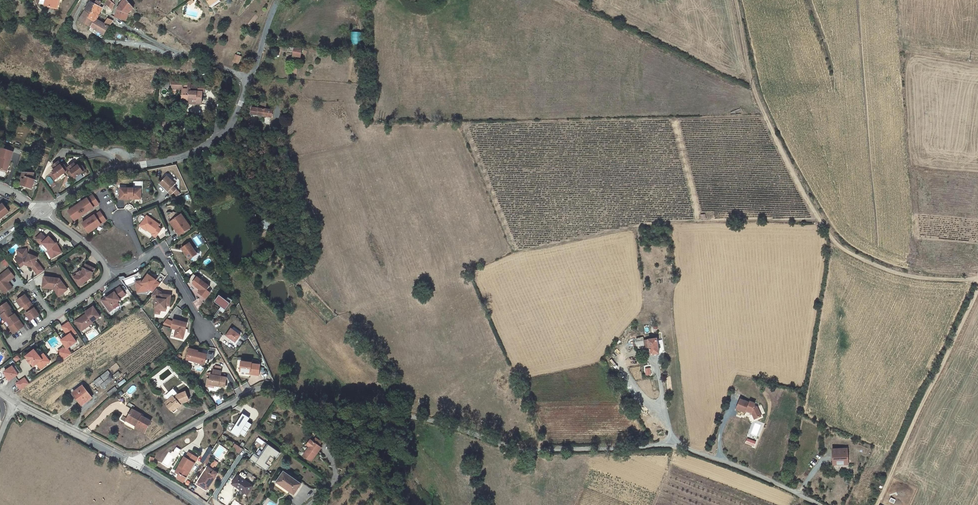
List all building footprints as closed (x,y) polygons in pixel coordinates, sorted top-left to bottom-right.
[(48,7),(57,9),(59,0),(49,0),(48,7)] [(113,11),(115,4),(109,0),(107,0),(104,4),(113,11)] [(126,21),(129,13),(134,8),(127,0),(122,0),(120,3),(122,4),(118,11),(116,17),(126,21)] [(91,2),(85,11),(91,15),(89,19),(95,22),(96,20),(102,8),(91,2)] [(79,20),(92,28),(104,35),(109,28),(105,25),(96,20),(95,22),(89,19),(91,15),(85,11),(79,20)] [(112,23),(113,21),(110,20),(108,19),(105,25),(109,28),(112,23)] [(102,38),(104,35),(92,28),(90,31),(102,38)] [(361,32),(352,32),(352,44),(361,44),(361,32)] [(302,50),(289,47),(288,51),(294,52),(294,56),(301,57),(302,50)] [(183,90),(183,97),(183,102),(190,102),(190,99),(196,99),(196,104),(202,104),(202,92),(190,92),(191,82),(172,81),(172,89),(173,89),(177,90),(183,90)] [(273,110),(252,108),(251,114),(272,117),(273,110)] [(1,149),(0,152),(0,158),(2,158),(0,164),(0,169),(7,171),(13,153),(1,149)] [(62,166),(58,162),(52,166),(55,170),(53,171),(55,174),(53,175),(56,179),(64,173),(68,171),(65,166),(63,168),(62,166)] [(76,167),(73,163),(67,167),(70,171),(71,171),(72,173),(69,175),(73,180),(85,171),(82,166),(79,167),(78,165),(76,167)] [(34,174),(23,174),(21,180),(23,181),(21,186),(25,187),(26,186),(28,186),(27,188),(32,189),(35,180),(32,180),(34,174)] [(167,176),(159,183),(171,195),(176,190),(173,186),(175,184),(167,176)] [(139,189),(119,188),(119,199),(128,200),(128,199),(131,199),(131,197),(133,197),(133,199),(140,199),(141,193),(139,193),(139,189)] [(68,211),(74,221),(93,208),(99,204),(93,195),(87,199),(68,211)] [(3,205),(0,207),(0,220),(9,213),(3,205)] [(82,223),(88,233),(100,225),(106,221),(100,212),(94,216),(94,215),(82,223)] [(159,225),(147,216),(139,226),(144,229),(145,228),(146,229),(152,233),(151,234),(155,237),(161,229),(158,227),(159,225)] [(176,232),(179,236),(190,228),(182,216),(179,218),(178,217),(173,220),(172,224),(177,231),(176,232)] [(42,234),(36,239),(41,245),(43,244),(49,251),(49,250),(52,255),(54,256),(60,252),(56,244),(55,245),(49,237),(47,239),(42,234)] [(189,243),(181,249),(188,259),(196,254),(193,249),(189,243)] [(52,255),(49,250),(49,251),(47,252),(51,260),(61,254),(60,252),(54,256),(52,255)] [(38,275),(44,271),(38,262),(36,264),(38,257),(30,254),(30,255),(28,255),(27,251),(18,252),(19,256),(17,258),(20,262),(19,263),(22,267),(25,264),(26,264),(27,265),(32,267),(38,275)] [(95,269),(86,265),(82,273),(74,278),(80,286),(90,279),(95,269)] [(13,275),(12,273),(9,269),(0,276),(0,288),(4,294),(12,288),(8,282),(7,280),(13,275)] [(79,286),(80,286),(74,278),(82,273),(81,270),(72,276),(79,286)] [(150,289),(154,293),(156,289),(160,284),(156,281),(156,280),(152,277),(154,276),(150,272),(144,280),(141,284),(136,284),(137,292),(143,292),(146,287),(150,289)] [(194,274),(188,281),(204,294),(209,287),(194,274)] [(60,279),(45,277),(43,288),(54,289),(56,288),(57,290),(55,291),(59,296),(63,293),(62,291),(66,288),(64,285),(60,279)] [(114,293),(107,298),(106,299),(106,300),(103,302),(110,312),(115,308),(113,306),(120,300),(119,299),(125,295),(120,287),(114,291),(114,293)] [(162,293),(156,289),(154,293),(152,296),(156,299),(155,310),(160,311),(165,311),(165,306),(166,306),(170,306),(171,296),(161,295),(162,293)] [(39,315),(26,295),(17,301),(22,308),(24,307),(28,313),(27,314),(31,321),(39,315)] [(219,295),(214,302),(225,310),(230,304),(219,295)] [(0,307),(0,311),(2,314),(1,315),(5,321),(6,320),(10,326),(9,327),(14,334),(24,327),(7,302),(0,307)] [(93,322),(100,317),(93,307),(85,312),(87,314),(85,315),(86,316),(83,317),(76,321),(82,328),(88,324),(89,326),(94,323),(93,322)] [(187,323),(173,320),(171,329),(176,330),(174,337),(183,339),(184,334),(183,334),(184,332),(185,332),(187,323)] [(67,349),(64,350),(59,354),(63,360),(72,355),(68,349),(77,342),(72,336),(77,333),(69,322),(63,327),(68,336),(62,340),(67,349)] [(231,329),(226,336),(235,343),(240,336),(231,329)] [(644,341),(645,348),(650,347),(651,355),(659,354),(656,339),(644,341)] [(195,350),(190,349),(187,360),(204,364),(207,355),(197,353),(195,352),(195,350)] [(41,361),(34,351),(26,357),(28,361),(27,361),(30,365),(31,364),(33,367),(36,365),(40,370),(49,363),(45,358),(41,361)] [(254,364),(242,362),(241,372),(247,373),(251,373),(251,375),(259,376),(261,366),(254,365),(254,364)] [(644,365),(645,376),(652,376),(652,364),(644,365)] [(12,367),(4,372),(5,373),(6,376),(5,377),(8,381),(17,375),(12,367)] [(210,379),(209,385),(215,386),(219,387),(219,385),(221,386),(225,386),(227,378),(221,377),(222,371),(221,371),(214,370),(213,372),(211,372),(211,375),(210,379)] [(101,377),(104,381),(110,376),(107,372),(101,377)] [(118,372),(114,376),(117,380),(122,376),(118,372)] [(97,386),(104,381),(101,377),(94,382),(97,386)] [(19,390),(27,385),(23,379),(15,385),(19,390)] [(92,398),(83,386),(73,393),(82,405),(92,398)] [(173,396),(166,403),(168,406),(174,413),(177,410),(177,409),(181,405),(179,404),(181,403),(182,404),(189,401),(186,392),(178,395),(177,394),(174,397),(173,396)] [(739,398),(735,408),(745,412),(745,409),(750,411),(753,418),(760,416),(755,406),(753,405),(754,403),(749,401),(748,402),(739,398)] [(138,424),(137,426),(136,428),(145,433),(151,421),(142,416),(143,415),(133,410),(128,419),(135,423),(136,422),(138,424)] [(240,434),(244,436),(247,432),(243,429),(245,426),(249,429),(252,425),(248,422),(252,415),(245,411),(236,425),(231,432),(238,437),(240,434)] [(322,448),(311,440),(307,445),(310,447),(303,456),(312,462),(322,448)] [(847,449),(832,449),(833,465),(845,464),(845,459),(848,459),(847,449)] [(181,467),(177,473),(180,474),(177,478),(183,482),(198,457),(190,453),(186,458),(184,457),(179,465),(181,467)] [(206,491),(207,489),(199,484),(207,471),(215,477),(218,473),(207,466),(195,484),(206,491)] [(207,489),(215,477),(207,471),(199,484),(207,489)] [(290,489),(290,490),(294,494),(301,484),(284,472),(277,482),(278,483),(284,488),(287,487),(290,489)] [(253,486),(238,475),(232,484),(247,495),(253,486)] [(288,493),(290,490),(290,489),(287,487),(284,488),(278,483),(276,485),(288,493)]
